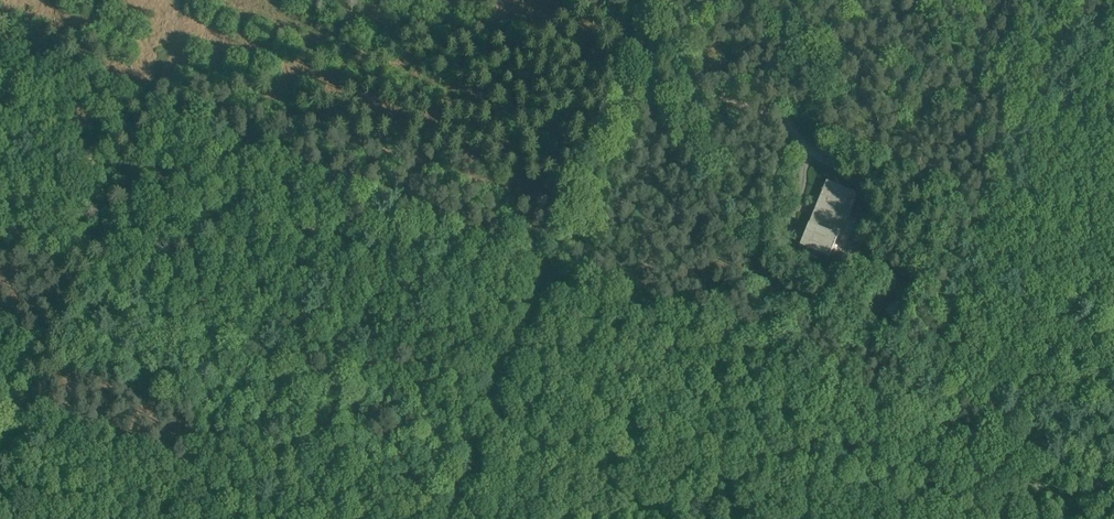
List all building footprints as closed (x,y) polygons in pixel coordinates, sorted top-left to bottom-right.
[(860,190),(830,177),(801,248),(832,260),(860,190)] [(881,277),(871,282),(874,291),(885,286),(881,277)] [(893,322),(907,313),(898,300),(885,308),(893,322)]
